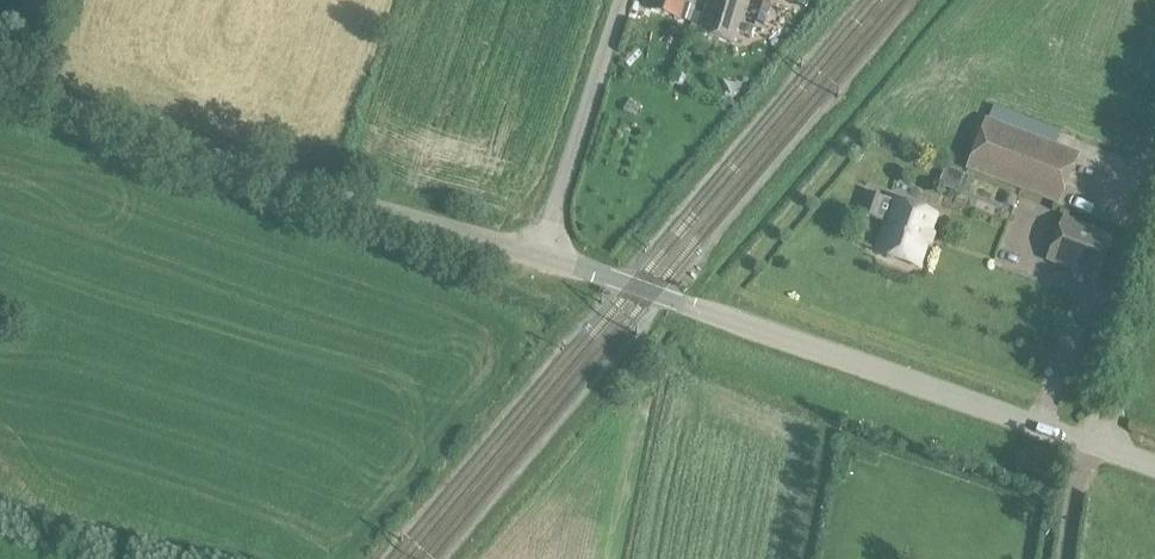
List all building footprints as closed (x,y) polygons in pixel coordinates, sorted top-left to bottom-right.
[(646,9),(680,20),(686,0),(649,0),(646,9)] [(697,33),(697,34),(699,34),(735,46),(739,34),(751,37),(754,28),(742,25),(749,0),(707,0),(697,33)] [(750,20),(766,25),(771,6),(755,2),(750,20)] [(690,23),(696,7),(686,4),(681,20),(690,23)] [(697,34),(697,33),(691,31),(687,43),(695,45),(699,34),(697,34)] [(1077,156),(987,121),(968,170),(1058,205),(1077,156)] [(1092,160),(1110,166),(1114,152),(1096,147),(1092,160)] [(936,217),(886,200),(886,199),(868,193),(862,214),(886,222),(875,254),(918,268),(936,217)] [(1115,238),(1063,217),(1046,260),(1098,281),(1115,238)]
